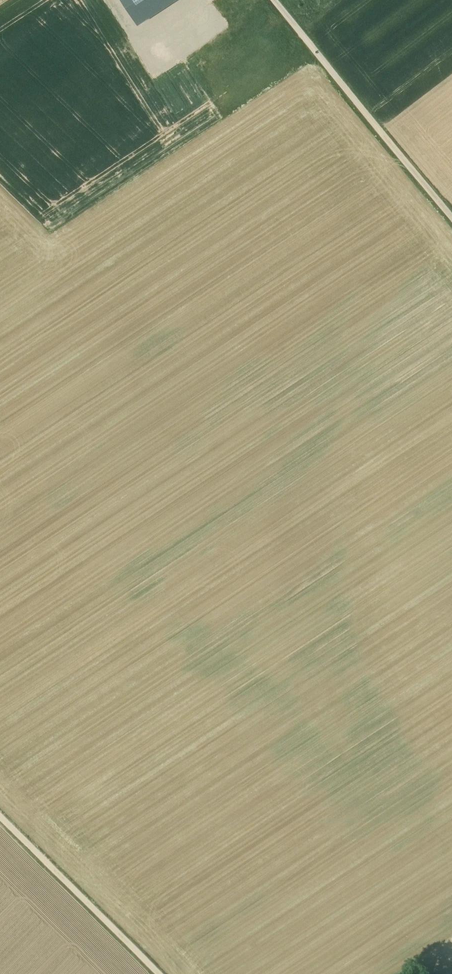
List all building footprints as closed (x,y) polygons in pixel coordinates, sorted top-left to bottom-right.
[(52,12),(87,61),(172,0),(69,0),(52,12)]
